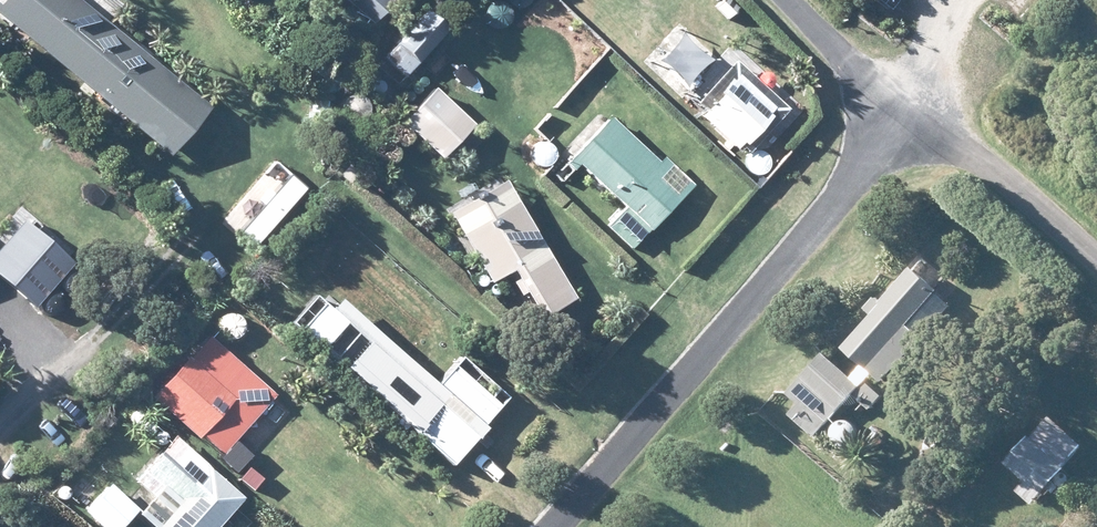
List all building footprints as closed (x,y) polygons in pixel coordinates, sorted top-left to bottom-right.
[(164,154),(204,106),(99,20),(110,7),(102,0),(94,0),(87,9),(76,0),(0,0),(0,18),(164,154)] [(367,23),(387,0),(342,0),(367,23)] [(728,17),(738,6),(732,0),(722,0),(717,6),(728,17)] [(702,114),(736,146),(740,142),(749,149),(787,108),(736,61),(697,103),(705,111),(702,114)] [(439,158),(471,124),(431,88),(399,121),(439,158)] [(659,164),(610,118),(573,158),(627,207),(609,227),(633,248),(692,184),(664,159),(659,164)] [(489,283),(535,257),(510,211),(462,236),(489,283)] [(0,245),(0,274),(35,304),(75,258),(25,216),(0,245)] [(522,292),(538,318),(564,303),(541,264),(522,275),(529,288),(522,292)] [(871,313),(842,346),(880,380),(920,335),(906,323),(935,290),(909,268),(878,304),(872,298),(864,307),(871,313)] [(424,395),(313,295),(287,324),(347,378),(342,383),(352,390),(356,386),(393,419),(390,423),(398,432),(402,427),(447,467),(473,439),(468,434),(500,399),(456,359),(424,395)] [(155,396),(222,455),(275,395),(209,336),(155,396)] [(823,353),(787,393),(798,403),(789,413),(812,436),(853,393),(869,407),(879,396),(865,381),(859,386),(823,353)] [(1050,417),(1007,462),(1027,480),(1018,489),(1033,503),(1065,469),(1062,466),(1081,445),(1050,417)] [(149,526),(217,526),(241,500),(172,439),(134,482),(152,498),(137,516),(149,526)] [(99,526),(117,526),(134,510),(108,485),(83,511),(99,526)]
